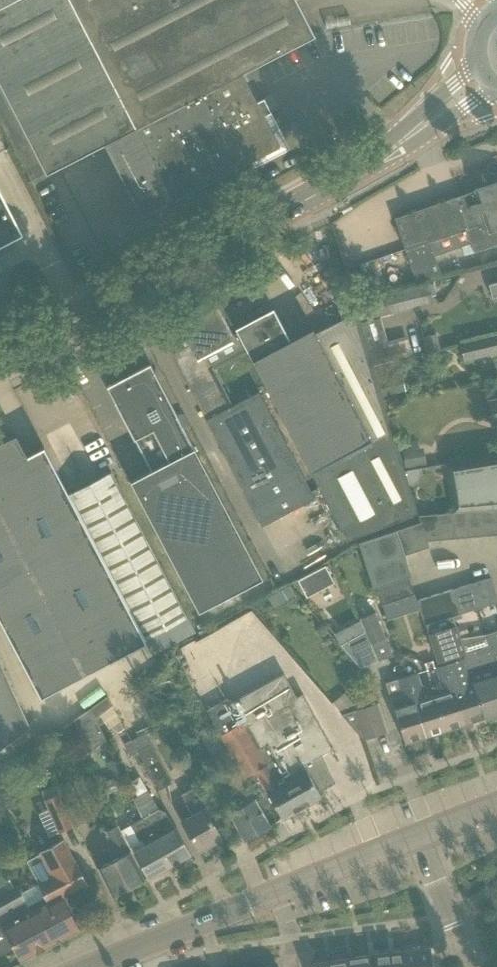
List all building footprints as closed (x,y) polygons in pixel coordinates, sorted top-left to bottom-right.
[(47,173),(104,144),(136,127),(157,169),(125,186),(141,217),(251,160),(280,145),(265,116),(269,113),(262,100),(264,99),(264,98),(257,102),(242,72),(315,35),(297,0),(0,0),(0,82),(47,173)] [(395,217),(414,273),(439,265),(435,253),(470,240),(474,252),(496,244),(496,182),(395,217)] [(23,235),(0,192),(0,247),(23,235)] [(398,277),(407,274),(400,251),(391,254),(398,277)] [(488,285),(492,298),(496,297),(496,282),(488,285)] [(354,300),(374,366),(393,361),(382,317),(433,304),(428,284),(390,294),(390,291),(354,300)] [(234,342),(215,307),(180,325),(192,348),(181,354),(179,351),(173,354),(263,525),(315,498),(259,391),(232,405),(207,357),(234,342)] [(417,513),(357,312),(316,333),(313,327),(290,340),(275,312),(238,331),(347,540),(417,513)] [(461,343),(464,361),(496,354),(496,335),(461,343)] [(178,416),(150,363),(118,380),(123,390),(112,396),(150,470),(130,481),(198,611),(261,578),(177,416),(178,416)] [(85,674),(115,658),(146,642),(145,639),(69,493),(44,446),(27,455),(16,434),(0,442),(0,509),(85,674)] [(446,463),(454,512),(467,511),(480,510),(494,509),(496,509),(496,454),(446,463)] [(145,639),(187,617),(112,471),(69,493),(145,639)] [(40,697),(63,685),(85,674),(0,509),(0,620),(40,697)] [(496,534),(494,509),(480,510),(483,536),(496,534)] [(483,536),(480,510),(467,511),(469,537),(483,536)] [(467,511),(454,512),(453,512),(455,538),(469,537),(467,511)] [(453,512),(439,513),(441,539),(455,538),(453,512)] [(441,539),(439,513),(418,515),(421,522),(427,540),(441,539)] [(421,522),(409,526),(417,551),(429,547),(427,540),(421,522)] [(409,526),(397,530),(404,555),(417,551),(409,526)] [(411,576),(404,555),(397,530),(358,543),(373,588),(375,588),(409,576),(409,577),(411,576)] [(325,566),(298,581),(307,597),(334,583),(325,566)] [(409,576),(375,588),(381,604),(415,594),(409,577),(409,576)] [(482,607),(496,602),(496,598),(491,577),(475,582),(482,607)] [(482,607),(475,582),(454,588),(462,613),(482,607)] [(268,598),(274,608),(295,596),(289,585),(268,598)] [(454,588),(442,592),(449,617),(453,616),(462,613),(454,588)] [(442,592),(429,596),(436,621),(449,617),(442,592)] [(436,621),(429,596),(416,600),(425,625),(426,624),(436,621)] [(360,620),(371,644),(386,638),(375,612),(360,618),(360,620)] [(449,617),(436,621),(426,624),(429,635),(430,635),(438,662),(444,660),(462,654),(465,653),(464,651),(453,616),(449,617)] [(371,644),(360,620),(335,634),(340,645),(360,668),(378,660),(371,644)] [(464,651),(465,653),(462,654),(472,683),(473,683),(484,718),(496,713),(496,686),(494,677),(496,676),(496,665),(491,648),(477,653),(475,648),(464,651)] [(444,660),(445,663),(465,724),(484,718),(473,683),(472,683),(462,654),(444,660)] [(0,662),(0,748),(30,727),(0,662)] [(465,724),(445,663),(435,667),(443,693),(434,695),(445,730),(465,724)] [(445,730),(434,695),(424,699),(416,673),(405,676),(425,736),(445,730)] [(230,703),(228,697),(207,710),(244,778),(256,771),(282,819),(321,797),(303,764),(307,762),(321,789),(334,782),(320,755),(332,748),(303,694),(296,697),(284,674),(230,703)] [(425,736),(405,676),(385,683),(390,698),(400,695),(403,706),(393,709),(399,724),(405,743),(425,736)] [(107,697),(90,708),(95,718),(96,720),(100,718),(113,708),(107,697)] [(379,702),(358,709),(341,714),(363,740),(388,732),(379,702)] [(90,708),(74,720),(87,753),(105,740),(96,720),(95,718),(90,708)] [(210,725),(198,732),(223,777),(236,770),(210,725)] [(151,745),(138,753),(158,790),(172,783),(151,745)] [(244,804),(229,812),(245,840),(270,826),(240,774),(230,779),(244,804)] [(73,786),(60,792),(75,825),(88,819),(73,786)] [(221,837),(193,788),(182,795),(193,816),(182,822),(198,849),(221,837)] [(61,831),(75,825),(60,792),(46,798),(61,831)] [(189,854),(175,829),(166,813),(159,809),(142,818),(169,866),(189,854)] [(169,866),(142,818),(131,824),(140,841),(142,840),(146,845),(134,852),(148,877),(169,866)] [(144,879),(116,827),(107,832),(120,857),(98,868),(112,896),(144,879)] [(64,840),(41,852),(26,859),(45,897),(48,903),(55,900),(60,909),(67,906),(62,896),(86,884),(64,840)] [(18,886),(8,891),(7,892),(20,918),(25,915),(43,948),(79,929),(67,906),(60,909),(55,900),(48,903),(45,897),(28,906),(18,886)] [(7,892),(0,895),(0,918),(1,921),(0,922),(0,953),(13,946),(20,960),(43,948),(25,915),(20,918),(7,892)] [(402,951),(403,966),(432,966),(430,948),(419,949),(419,946),(412,946),(412,949),(402,951)] [(374,954),(375,966),(403,966),(402,951),(374,954)] [(349,966),(371,966),(369,955),(347,958),(349,966)] [(347,958),(311,964),(311,966),(349,966),(347,958)]
